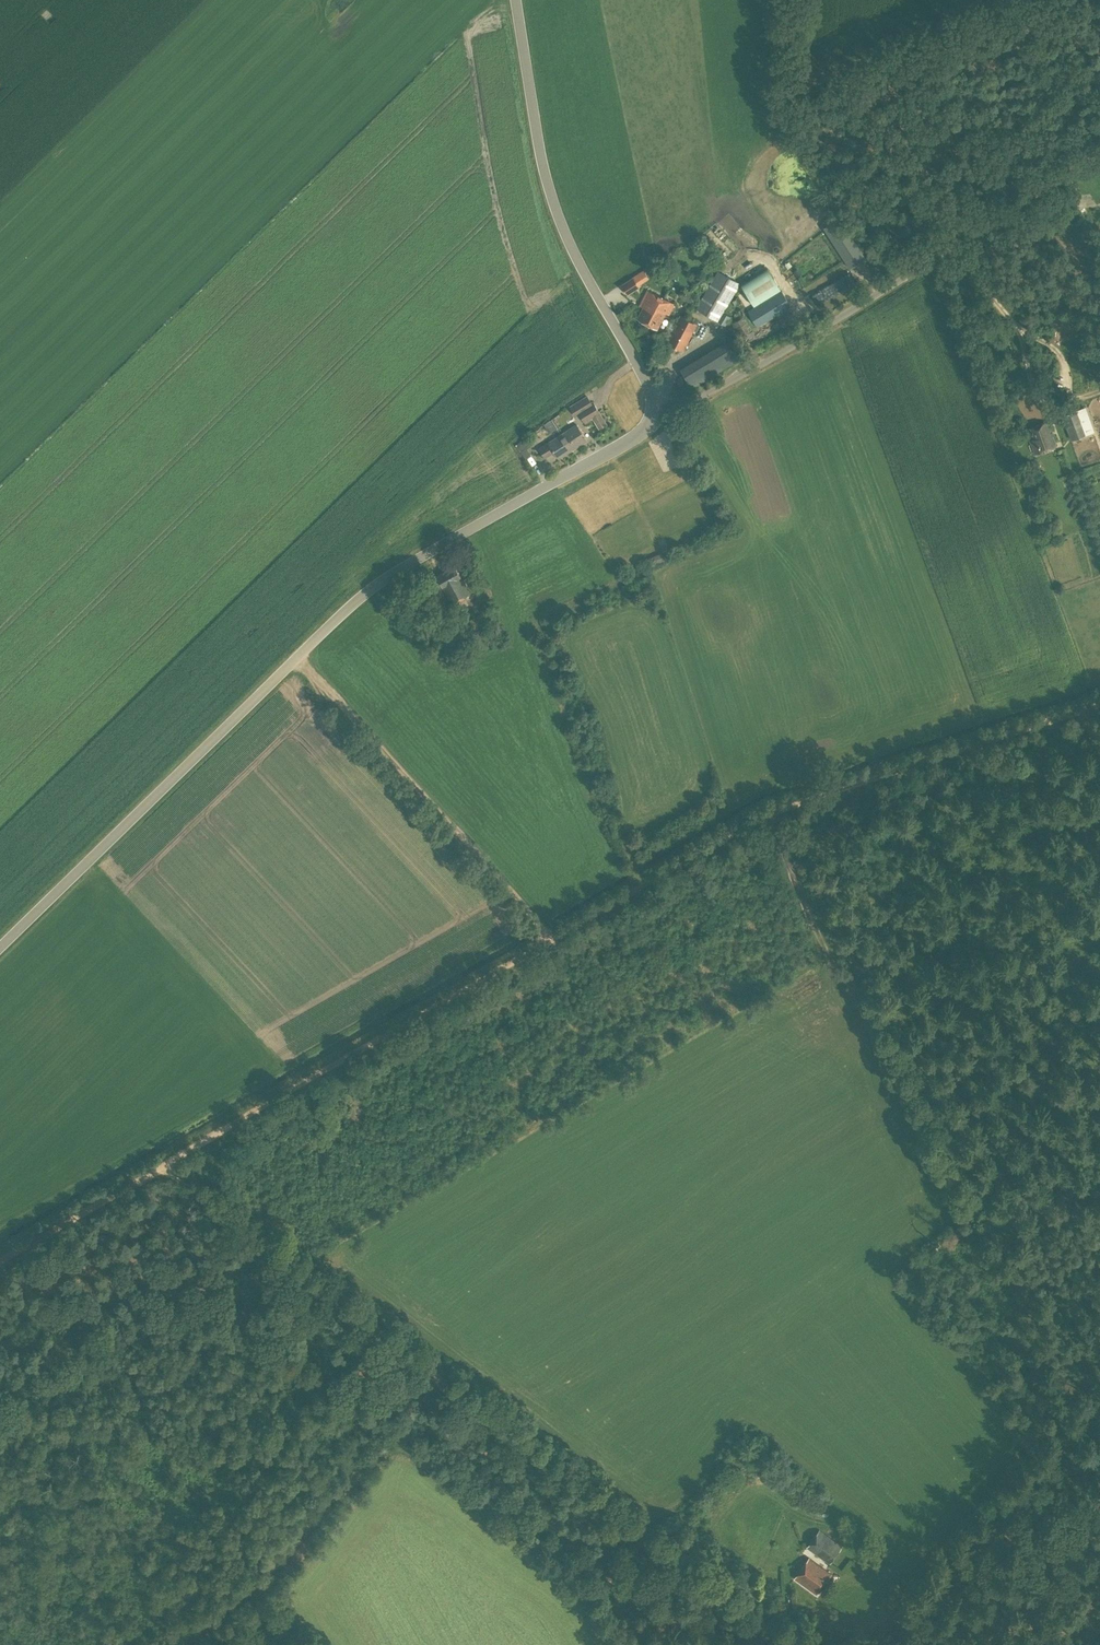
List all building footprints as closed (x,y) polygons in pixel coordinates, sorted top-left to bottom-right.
[(840,217),(823,227),(849,267),(866,257),(840,217)] [(716,226),(723,236),(727,233),(720,223),(716,226)] [(725,325),(730,316),(724,312),(740,284),(717,271),(696,308),(725,325)] [(744,291),(738,295),(757,327),(791,306),(773,275),(744,291)] [(628,293),(638,286),(632,277),(621,285),(628,293)] [(831,299),(846,293),(841,281),(826,288),(831,299)] [(644,307),(637,319),(657,329),(666,312),(669,314),(674,303),(647,289),(639,304),(644,307)] [(691,302),(694,296),(682,289),(679,295),(691,302)] [(697,330),(700,325),(680,315),(666,342),(683,351),(694,329),(697,330)] [(740,337),(752,329),(744,316),(732,324),(740,337)] [(726,339),(680,367),(692,387),(738,359),(726,339)] [(587,395),(569,406),(576,416),(579,414),(585,423),(592,419),(599,429),(607,424),(600,412),(592,400),(591,401),(587,395)] [(1085,407),(1062,414),(1068,434),(1083,429),(1085,434),(1094,431),(1085,407)] [(550,432),(557,428),(552,418),(544,423),(550,432)] [(1034,454),(1058,445),(1049,421),(1027,429),(1031,440),(1029,440),(1034,454)] [(564,443),(569,451),(586,440),(576,424),(560,434),(565,442),(564,443)] [(558,458),(569,451),(564,443),(565,442),(560,434),(539,447),(544,457),(553,451),(558,458)] [(521,453),(534,443),(527,435),(515,445),(521,453)] [(654,564),(672,556),(669,549),(650,557),(654,564)] [(452,604),(471,593),(456,565),(436,575),(452,604)] [(829,1563),(842,1546),(819,1529),(806,1547),(829,1563)] [(817,1594),(832,1574),(809,1557),(794,1578),(817,1594)] [(867,1570),(876,1567),(874,1560),(865,1564),(867,1570)]
